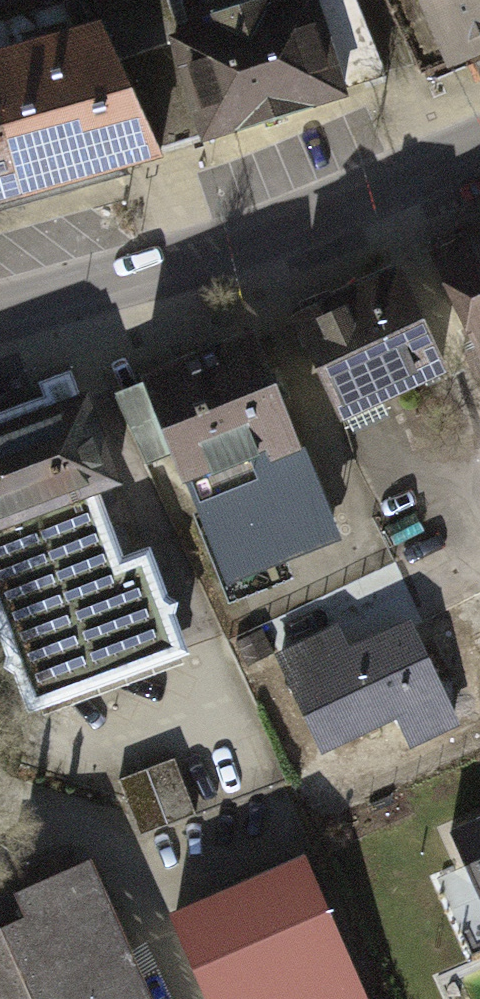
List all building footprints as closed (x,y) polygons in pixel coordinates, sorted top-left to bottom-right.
[(0,3),(0,192),(144,143),(100,15),(62,28),(52,0),(8,0),(0,3)] [(100,15),(144,143),(202,123),(372,64),(349,0),(212,0),(177,12),(173,0),(95,0),(100,15)] [(421,71),(479,48),(479,0),(393,0),(421,71)] [(428,253),(479,379),(479,232),(428,253)] [(337,300),(294,317),(334,414),(442,370),(402,273),(337,300)] [(194,477),(232,570),(332,529),(251,332),(222,344),(145,376),(188,480),(194,477)] [(0,414),(0,689),(11,718),(171,659),(132,552),(109,560),(85,495),(122,481),(85,383),(67,389),(0,414)] [(328,627),(258,660),(310,769),(380,736),(394,765),(455,736),(401,622),(340,651),(328,627)] [(145,829),(198,812),(180,756),(127,774),(145,829)] [(479,898),(479,818),(451,830),(479,898)] [(164,904),(208,998),(355,998),(284,848),(164,904)] [(76,871),(0,907),(0,998),(137,998),(76,871)]
